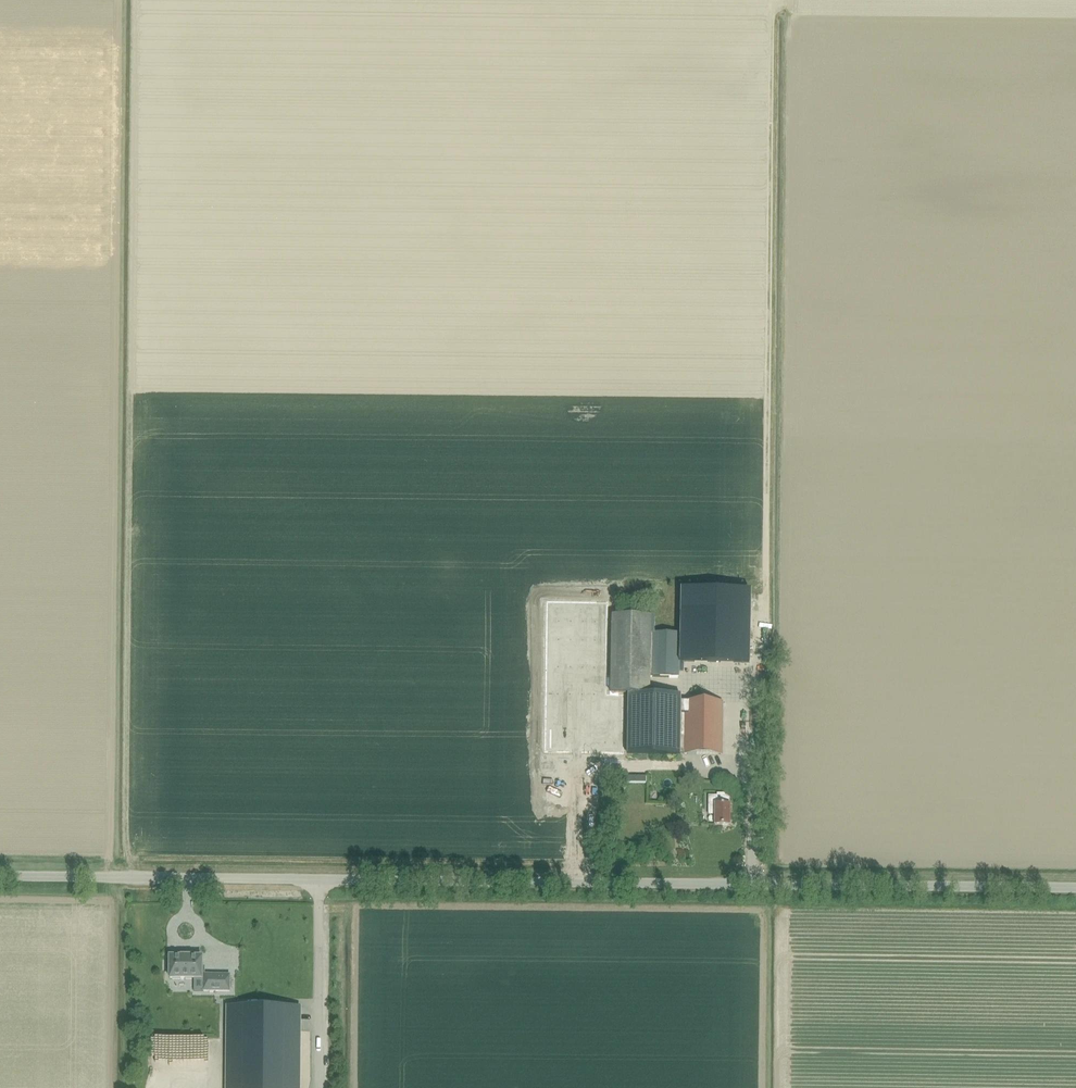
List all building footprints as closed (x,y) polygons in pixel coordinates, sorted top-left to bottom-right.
[(681,593),(680,634),(679,672),(684,672),(684,662),(750,664),(751,594),(681,593)] [(612,618),(611,678),(607,678),(608,603),(547,603),(545,753),(624,754),(624,744),(628,744),(628,754),(721,755),(722,702),(680,702),(680,696),(650,695),(650,678),(679,678),(679,672),(680,634),(655,634),(655,619),(612,618)] [(714,816),(714,826),(729,826),(729,805),(729,796),(708,796),(708,814),(710,816),(714,816)] [(180,957),(180,958),(169,958),(169,960),(166,960),(166,971),(169,971),(169,980),(203,980),(202,992),(229,992),(229,976),(203,975),(203,968),(201,968),(201,958),(189,958),(189,957),(180,957)] [(227,1007),(227,1087),(298,1087),(299,1007),(227,1007)]
